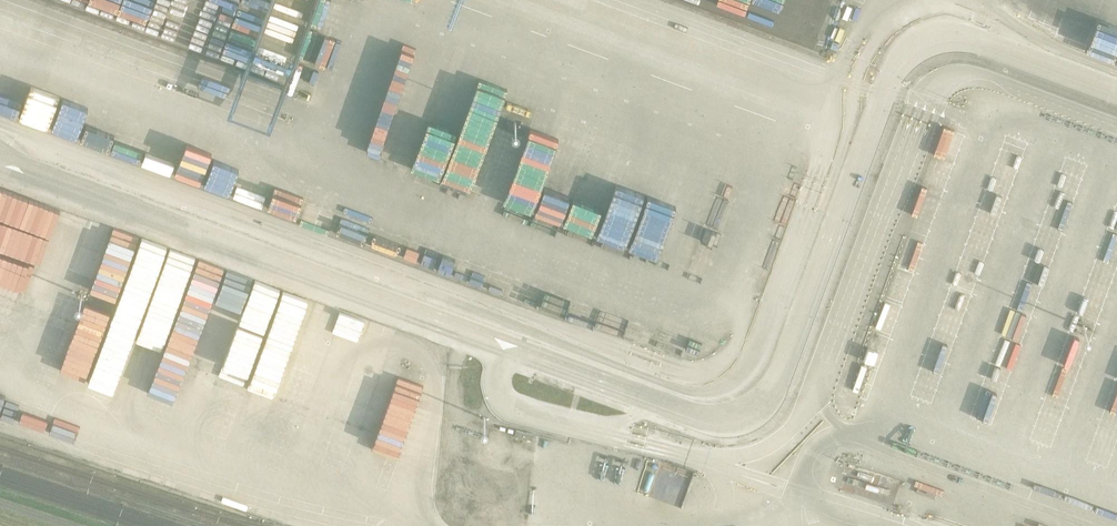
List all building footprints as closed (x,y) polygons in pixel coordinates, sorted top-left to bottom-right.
[(31,325),(0,324),(0,375),(11,351),(6,349),(38,350),(64,332),(67,332),(29,314),(194,322),(93,273),(88,285),(63,273),(60,279),(51,266),(50,291),(21,311),(31,325)] [(689,348),(693,357),(705,353),(701,343),(689,348)] [(921,369),(911,395),(921,399),(931,373),(921,369)] [(1100,437),(1097,455),(1102,455),(1104,447),(1109,448),(1111,439),(1100,437)]
